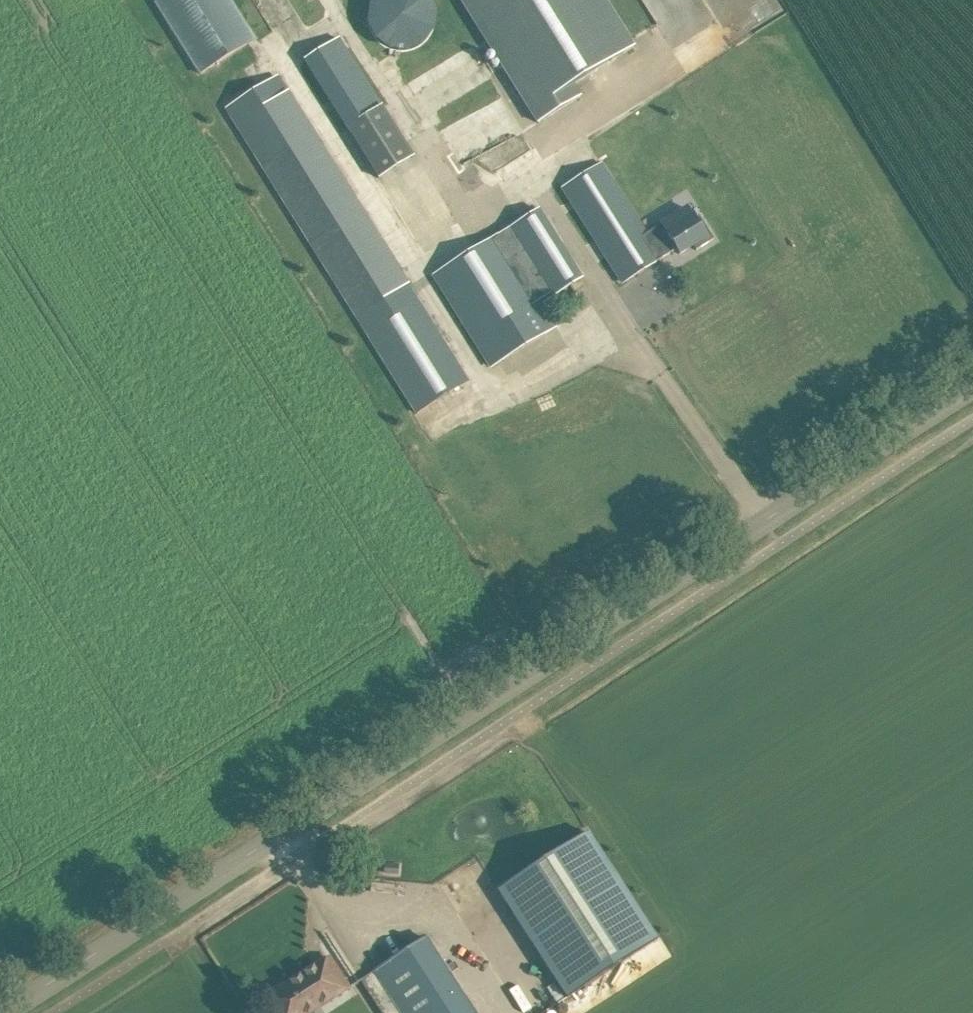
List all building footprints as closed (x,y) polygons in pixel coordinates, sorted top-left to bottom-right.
[(232,0),(158,0),(153,4),(199,74),(255,39),(232,0)] [(374,46),(433,47),(434,0),(375,0),(374,46)] [(607,0),(460,0),(537,122),(581,95),(574,83),(635,45),(607,0)] [(376,180),(414,160),(347,35),(309,56),(376,180)] [(468,381),(277,76),(227,108),(417,413),(468,381)] [(484,136),(483,134),(495,128),(498,133),(516,123),(501,96),(441,129),(454,152),(484,136)] [(491,169),(529,149),(520,134),(483,154),(491,169)] [(608,158),(602,162),(563,187),(623,283),(677,249),(679,254),(705,237),(687,208),(661,225),(661,223),(646,233),(608,173),(614,169),(608,158)] [(581,278),(539,210),(434,274),(491,366),(556,326),(542,303),(581,278)] [(588,833),(498,891),(567,997),(585,985),(657,939),(588,833)] [(363,985),(381,1012),(474,1012),(425,938),(374,971),(377,976),(363,985)] [(608,975),(616,989),(673,956),(665,941),(608,975)] [(348,988),(329,958),(270,996),(281,1012),(310,1012),(348,988)]
